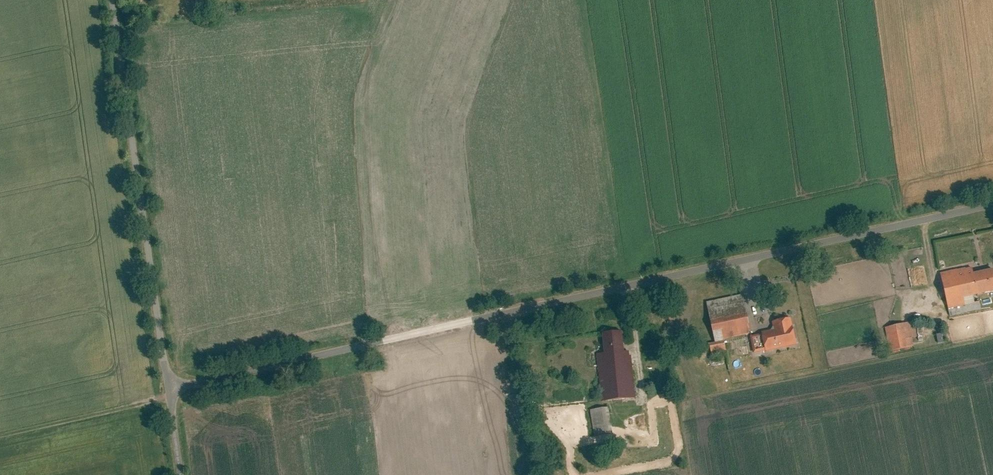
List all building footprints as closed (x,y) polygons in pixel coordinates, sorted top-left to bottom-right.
[(942,274),(950,312),(983,305),(980,294),(992,291),(992,269),(976,272),(975,268),(942,274)] [(715,341),(751,334),(743,292),(707,299),(715,341)] [(753,338),(756,355),(801,346),(794,318),(776,322),(778,332),(753,338)] [(910,319),(885,327),(891,348),(916,341),(910,319)] [(604,401),(638,397),(633,351),(623,352),(621,332),(604,334),(606,355),(599,355),(604,401)] [(594,408),(599,445),(613,443),(608,406),(594,408)]
